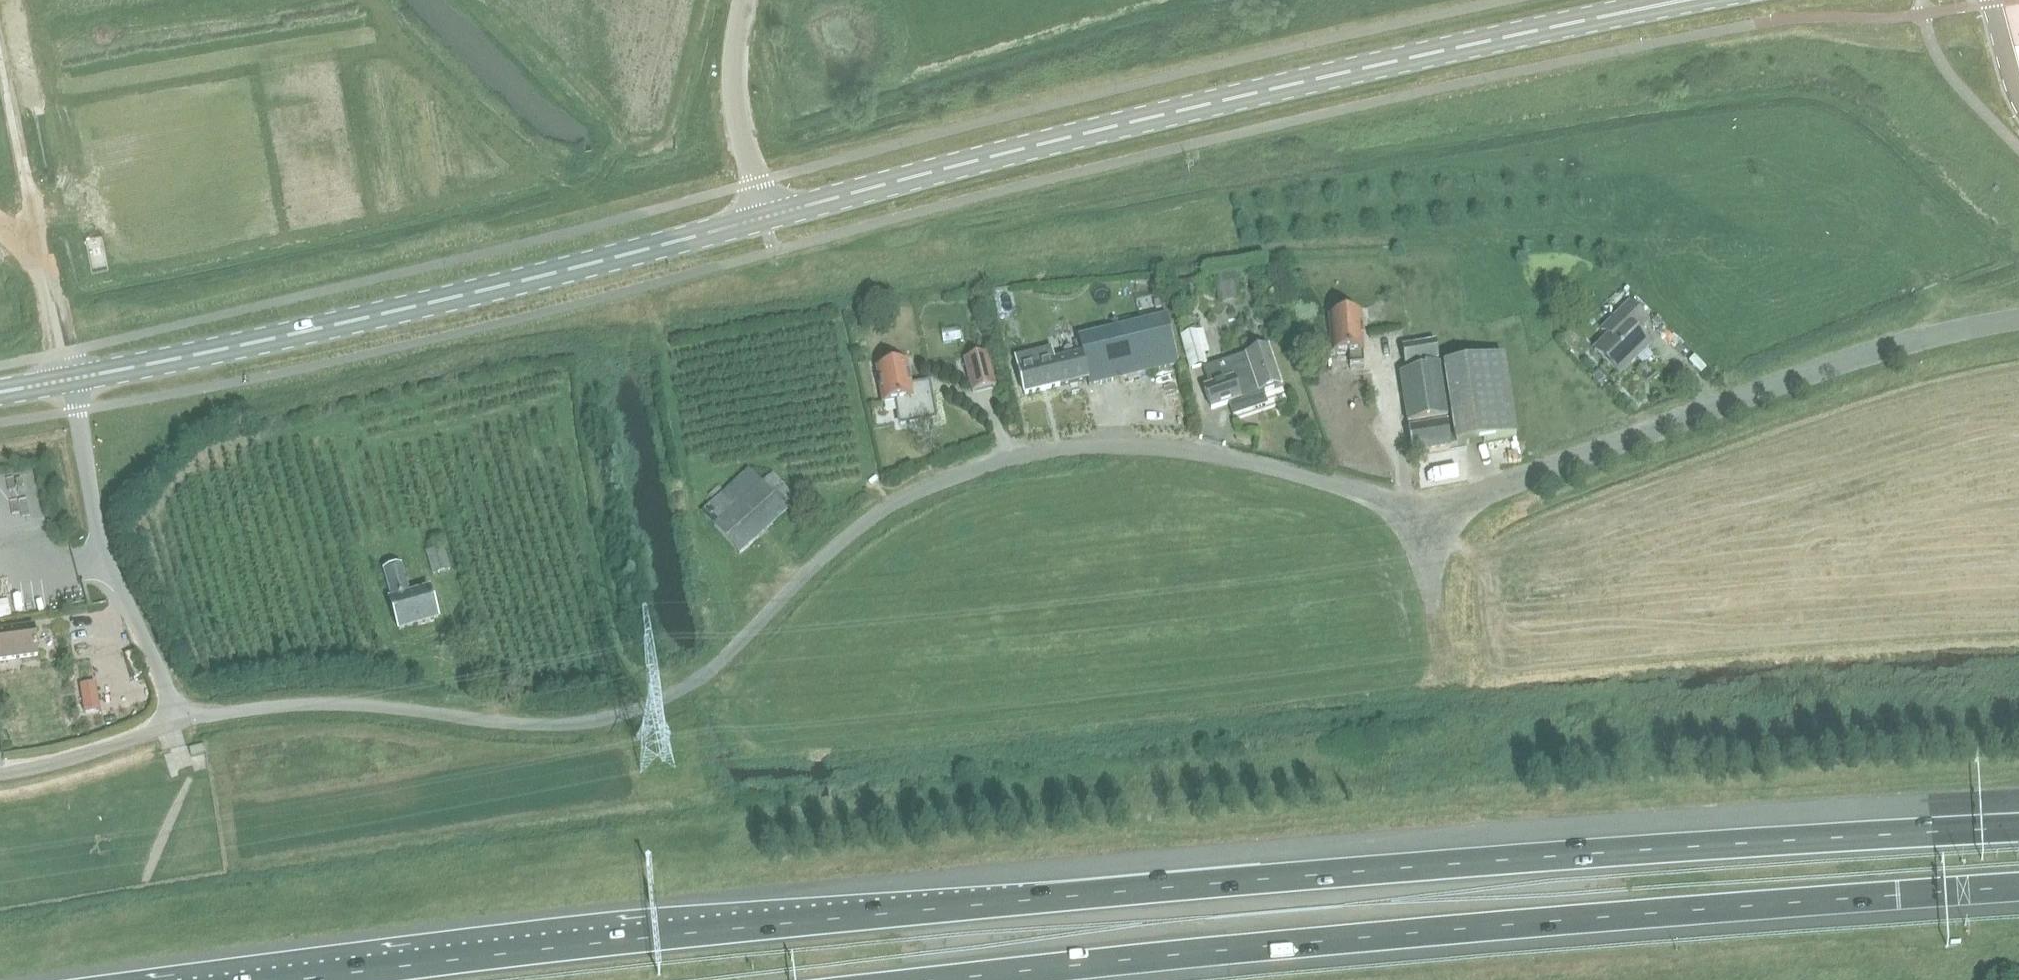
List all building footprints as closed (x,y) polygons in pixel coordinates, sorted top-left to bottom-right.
[(1084,289),(1071,292),(1075,307),(1088,304),(1084,289)] [(1619,377),(1649,347),(1635,333),(1648,321),(1630,304),(1603,331),(1609,337),(1595,352),(1619,377)] [(1350,370),(1365,369),(1361,315),(1330,317),(1332,355),(1349,354),(1350,370)] [(1090,387),(1179,365),(1167,317),(1078,339),(1082,355),(1054,362),(1051,350),(1016,358),(1025,395),(1088,380),(1090,387)] [(956,326),(940,329),(942,340),(959,336),(956,326)] [(1206,365),(1204,355),(1210,353),(1203,330),(1197,331),(1196,327),(1180,331),(1191,369),(1206,365)] [(1049,336),(1051,346),(1072,341),(1070,331),(1049,336)] [(1405,366),(1439,361),(1436,343),(1402,348),(1405,366)] [(1265,351),(1203,370),(1210,388),(1204,390),(1211,409),(1240,399),(1243,407),(1264,400),(1262,395),(1279,389),(1265,351)] [(1413,454),(1497,441),(1517,438),(1504,358),(1440,368),(1439,365),(1425,367),(1425,370),(1400,374),(1408,425),(1427,422),(1428,426),(1409,429),(1413,454)] [(990,361),(966,367),(974,398),(998,392),(990,361)] [(908,364),(877,369),(883,405),(897,402),(901,424),(936,417),(930,382),(911,385),(908,364)] [(787,513),(761,485),(748,471),(702,512),(715,526),(715,527),(740,555),(787,513)] [(451,570),(444,547),(427,552),(434,575),(451,570)] [(400,632),(439,620),(430,589),(410,595),(402,567),(385,572),(393,600),(391,601),(400,632)] [(0,631),(0,661),(38,656),(34,627),(0,631)] [(95,684),(80,687),(84,714),(99,712),(95,684)] [(203,747),(189,750),(191,759),(205,756),(204,747),(203,747)]
